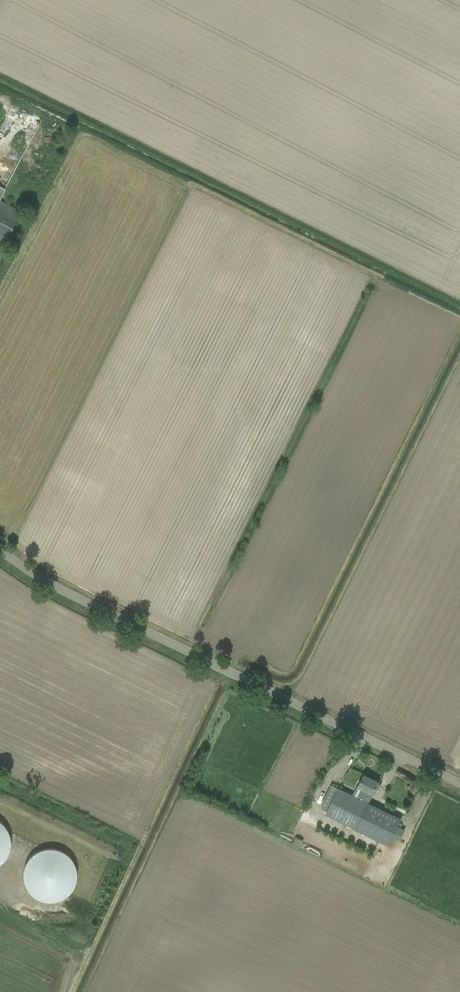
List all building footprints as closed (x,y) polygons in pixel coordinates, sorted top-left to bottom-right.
[(6,242),(22,212),(0,200),(0,201),(0,238),(6,242)] [(326,814),(378,840),(389,845),(401,819),(368,803),(373,794),(374,794),(379,782),(364,775),(359,787),(366,790),(361,800),(342,790),(342,789),(341,789),(341,790),(339,789),(326,814)] [(13,823),(0,820),(0,870),(4,871),(13,823)] [(32,847),(24,895),(73,902),(81,855),(32,847)]
